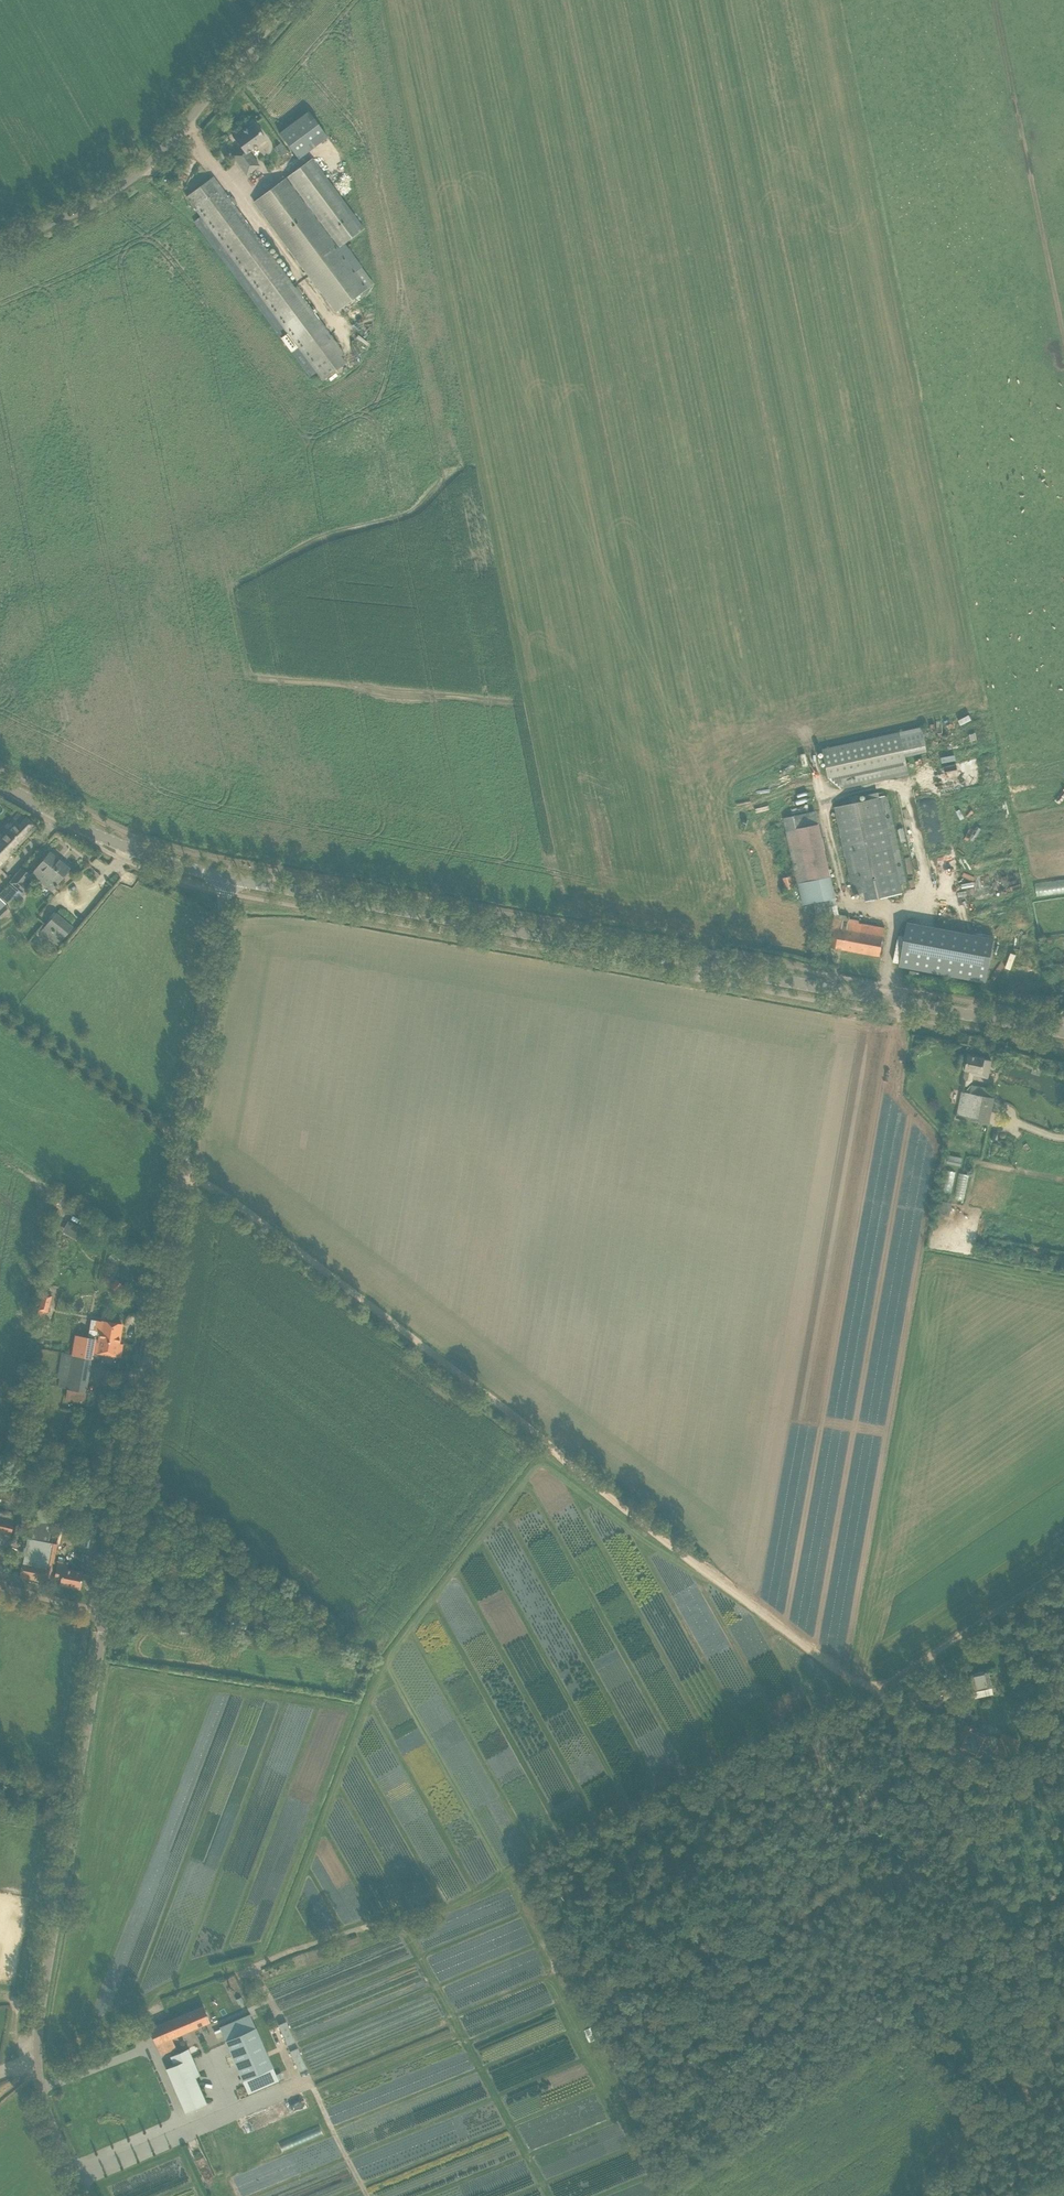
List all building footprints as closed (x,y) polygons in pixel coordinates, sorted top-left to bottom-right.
[(307,111),(276,132),(295,158),(325,137),(307,111)] [(248,152),(265,139),(254,124),(246,129),(245,128),(233,137),(241,148),(231,155),(246,175),(259,166),(248,152)] [(287,176),(338,247),(364,228),(312,158),(287,176)] [(253,201),(336,311),(373,284),(361,267),(355,271),(338,247),(287,176),(253,201)] [(193,206),(321,376),(344,358),(339,351),(342,349),(219,186),(213,177),(186,197),(193,206)] [(829,777),(906,761),(899,732),(822,749),(829,777)] [(834,807),(854,894),(899,883),(880,797),(859,802),(857,795),(849,797),(850,804),(834,807)] [(838,904),(831,876),(815,811),(783,818),(802,905),(813,902),(816,916),(834,913),(832,905),(838,904)] [(7,862),(5,860),(36,828),(23,815),(22,816),(18,812),(10,821),(14,825),(0,839),(0,869),(7,862)] [(70,869),(49,851),(31,874),(37,879),(43,871),(57,883),(58,883),(70,869)] [(10,883),(17,889),(29,875),(22,869),(10,883)] [(54,932),(62,939),(72,927),(56,913),(46,925),(52,930),(52,931),(53,933),(54,932)] [(833,919),(828,947),(879,956),(884,928),(858,923),(858,921),(848,919),(848,921),(833,919)] [(986,982),(994,939),(907,922),(899,966),(986,982)] [(1003,982),(1013,962),(1006,958),(1001,969),(1003,969),(998,979),(1003,982)] [(963,1064),(963,1069),(965,1070),(963,1080),(971,1081),(972,1082),(974,1070),(981,1072),(980,1076),(988,1078),(989,1071),(991,1061),(984,1059),(968,1056),(966,1064),(963,1064)] [(962,1092),(956,1118),(987,1124),(993,1098),(986,1097),(988,1090),(970,1086),(966,1091),(965,1093),(962,1092)] [(948,1154),(946,1162),(960,1164),(961,1157),(948,1154)] [(960,1173),(955,1199),(963,1200),(968,1174),(960,1173)] [(74,1238),(79,1228),(68,1222),(63,1231),(74,1238)] [(114,1278),(106,1285),(111,1289),(118,1282),(114,1278)] [(38,1310),(39,1310),(45,1312),(47,1312),(52,1295),(43,1293),(38,1310)] [(118,1343),(122,1324),(101,1320),(97,1338),(118,1343)] [(72,1355),(91,1358),(93,1352),(120,1357),(122,1344),(118,1343),(97,1338),(94,1338),(75,1335),(71,1354),(72,1355)] [(3,1533),(6,1518),(14,1520),(14,1516),(0,1512),(0,1533),(3,1533)] [(20,1577),(49,1582),(56,1544),(27,1538),(20,1577)] [(91,1547),(86,1573),(98,1575),(103,1549),(91,1547)] [(58,1560),(54,1577),(61,1579),(60,1584),(79,1588),(82,1572),(66,1569),(67,1562),(58,1560)] [(970,1676),(974,1691),(993,1686),(988,1671),(970,1676)] [(931,1700),(933,1704),(939,1701),(936,1696),(941,1694),(942,1695),(944,1694),(943,1693),(946,1691),(942,1685),(939,1687),(936,1682),(922,1690),(924,1694),(926,1693),(930,1700),(931,1700)] [(991,1774),(999,1779),(1008,1773),(995,1766),(991,1774)] [(455,1913),(459,1926),(470,1922),(467,1910),(455,1913)] [(148,2029),(160,2055),(175,2048),(171,2039),(209,2022),(203,2006),(148,2029)] [(251,2015),(220,2028),(248,2095),(279,2082),(278,2080),(276,2075),(276,2074),(251,2015)] [(278,2022),(285,2044),(294,2041),(287,2020),(278,2022)] [(298,2070),(306,2067),(297,2046),(289,2050),(298,2070)] [(206,2103),(195,2077),(199,2075),(188,2048),(170,2056),(174,2065),(165,2068),(185,2112),(206,2103)]
